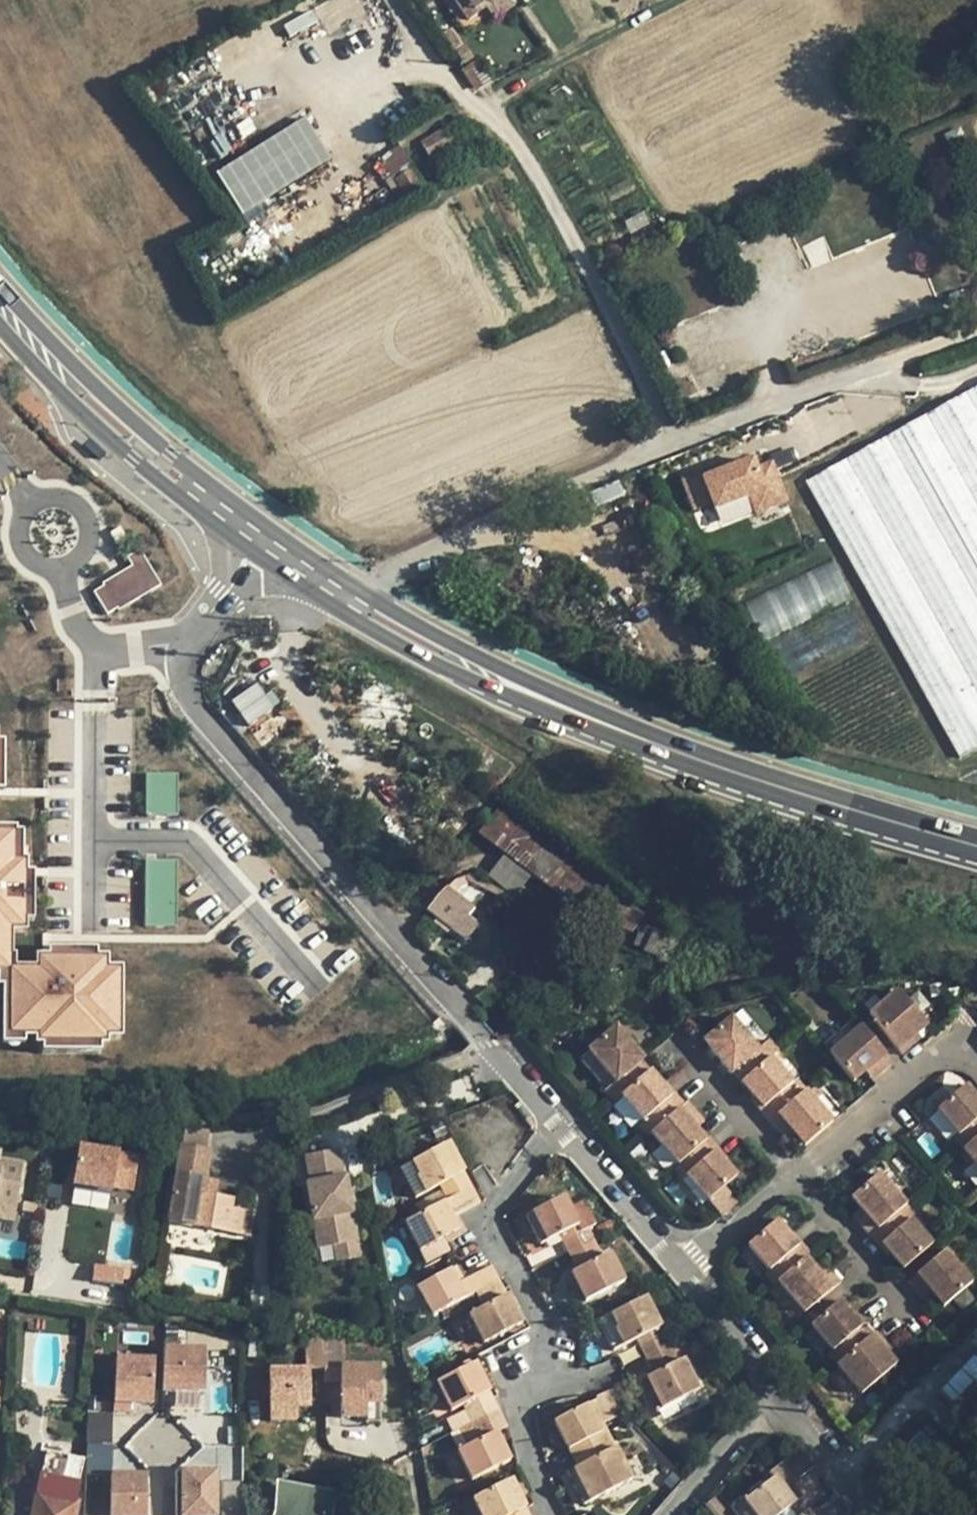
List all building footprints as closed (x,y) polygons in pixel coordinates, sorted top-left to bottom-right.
[(315,7),(330,34),(369,13),(361,0),(327,0),(315,7)] [(468,20),(486,8),(498,0),(457,0),(456,1),(468,20)] [(494,19),(515,6),(511,0),(498,0),(486,8),(494,19)] [(311,12),(284,27),(290,37),(317,22),(311,12)] [(481,60),(463,71),(475,89),(493,79),(481,60)] [(216,176),(241,216),(330,160),(304,119),(216,176)] [(423,143),(431,157),(450,146),(442,132),(423,143)] [(398,180),(410,200),(426,190),(412,170),(398,180)] [(811,266),(830,259),(821,238),(803,245),(811,266)] [(948,751),(976,737),(976,388),(810,469),(948,751)] [(702,472),(683,480),(695,510),(713,503),(716,510),(750,496),(757,513),(787,502),(772,462),(756,469),(753,459),(704,478),(702,472)] [(704,478),(724,470),(722,464),(702,472),(704,478)] [(596,506),(624,495),(619,480),(590,490),(596,506)] [(145,555),(89,585),(106,616),(161,587),(145,555)] [(758,630),(848,600),(837,567),(747,596),(758,630)] [(231,699),(248,725),(277,705),(260,679),(231,699)] [(134,759),(136,801),(169,799),(167,758),(134,759)] [(505,803),(482,833),(581,914),(633,931),(646,915),(505,803)] [(142,912),(174,910),(171,844),(139,845),(142,912)] [(9,917),(6,852),(0,852),(0,918),(9,917)] [(488,874),(518,893),(530,874),(501,855),(488,874)] [(439,894),(426,909),(467,942),(481,924),(471,915),(476,908),(453,891),(445,899),(439,894)] [(0,1025),(16,1024),(30,1023),(30,1030),(34,1030),(96,1027),(96,1020),(110,1019),(107,955),(93,956),(92,944),(39,947),(27,948),(28,959),(0,961),(0,1025)] [(862,1018),(896,1057),(906,1047),(902,1043),(910,1037),(920,1027),(890,993),(862,1018)] [(737,1086),(765,1061),(773,1054),(764,1045),(753,1054),(726,1022),(699,1044),(725,1077),(727,1075),(737,1086)] [(16,1024),(0,1025),(0,1035),(17,1034),(16,1024)] [(93,1027),(34,1030),(34,1041),(94,1038),(93,1027)] [(847,1084),(859,1074),(867,1066),(875,1075),(886,1065),(855,1029),(823,1057),(847,1084)] [(618,1100),(646,1075),(638,1065),(639,1064),(624,1046),(612,1032),(585,1056),(612,1087),(601,1097),(610,1107),(618,1100)] [(913,1041),(910,1037),(902,1043),(906,1047),(913,1041)] [(755,1113),(764,1124),(800,1092),(801,1092),(791,1081),(786,1085),(765,1061),(737,1086),(749,1100),(758,1110),(755,1113)] [(867,1066),(859,1074),(866,1082),(875,1075),(867,1066)] [(658,1089),(646,1075),(618,1100),(639,1124),(634,1128),(643,1139),(647,1137),(680,1108),(670,1096),(667,1099),(658,1089)] [(670,1096),(661,1086),(658,1089),(667,1099),(670,1096)] [(976,1133),(976,1106),(971,1100),(959,1086),(931,1111),(953,1136),(948,1139),(958,1150),(976,1133)] [(782,1127),(790,1136),(800,1147),(828,1124),(800,1092),(764,1124),(774,1135),(782,1127)] [(749,1100),(746,1102),(755,1113),(758,1110),(749,1100)] [(680,1108),(647,1137),(674,1167),(701,1143),(692,1132),(684,1124),(692,1116),(683,1105),(680,1108)] [(700,1125),(692,1116),(684,1124),(692,1132),(700,1125)] [(774,1135),(782,1143),(790,1136),(782,1127),(774,1135)] [(958,1150),(976,1169),(976,1133),(958,1150)] [(718,1220),(729,1210),(715,1194),(720,1190),(732,1179),(720,1164),(711,1154),(714,1151),(704,1140),(701,1143),(674,1167),(668,1172),(678,1183),(682,1179),(704,1204),(718,1220)] [(234,1200),(215,1197),(204,1195),(207,1180),(211,1150),(181,1145),(169,1223),(194,1228),(194,1227),(242,1234),(246,1212),(233,1209),(234,1200)] [(398,1171),(414,1201),(437,1188),(462,1175),(445,1147),(398,1171)] [(140,1159),(81,1149),(75,1186),(115,1193),(116,1185),(135,1188),(140,1159)] [(316,1248),(332,1245),(354,1240),(348,1207),(342,1209),(340,1202),(346,1200),(342,1178),(340,1179),(335,1151),(304,1157),(309,1184),(305,1185),(316,1248)] [(723,1162),(714,1151),(711,1154),(720,1164),(723,1162)] [(18,1211),(24,1166),(2,1163),(1,1170),(0,1170),(0,1208),(18,1211)] [(439,1193),(465,1180),(462,1175),(437,1188),(439,1193)] [(874,1175),(847,1198),(857,1211),(864,1219),(856,1226),(866,1238),(902,1206),(874,1175)] [(218,1181),(207,1180),(204,1195),(215,1197),(218,1181)] [(465,1180),(439,1193),(445,1202),(454,1218),(480,1205),(465,1180)] [(734,1205),(720,1190),(715,1194),(729,1210),(734,1205)] [(526,1216),(540,1242),(558,1232),(576,1223),(567,1207),(562,1197),(526,1216)] [(558,1232),(561,1237),(585,1224),(593,1220),(581,1200),(567,1207),(576,1223),(558,1232)] [(440,1205),(448,1221),(454,1218),(445,1202),(440,1205)] [(403,1226),(418,1255),(456,1235),(448,1221),(440,1205),(403,1226)] [(911,1216),(902,1206),(866,1238),(875,1248),(878,1245),(887,1255),(900,1270),(928,1245),(906,1220),(911,1216)] [(0,1208),(0,1221),(16,1223),(18,1211),(0,1208)] [(864,1219),(857,1211),(848,1218),(856,1226),(864,1219)] [(36,1218),(24,1216),(23,1224),(35,1226),(36,1218)] [(807,1256),(798,1244),(795,1247),(786,1237),(773,1222),(745,1247),(766,1272),(761,1276),(771,1287),(775,1284),(803,1260),(807,1256)] [(561,1237),(575,1263),(599,1250),(585,1224),(561,1237)] [(798,1244),(789,1234),(786,1237),(795,1247),(798,1244)] [(354,1240),(332,1245),(334,1259),(357,1255),(354,1240)] [(887,1255),(878,1245),(875,1248),(884,1258),(887,1255)] [(602,1256),(599,1250),(575,1263),(578,1269),(602,1256)] [(908,1279),(905,1282),(915,1293),(923,1286),(931,1294),(941,1306),(968,1282),(941,1250),(936,1255),(908,1279)] [(572,1272),(587,1301),(625,1281),(610,1251),(602,1256),(578,1269),(572,1272)] [(812,1271),(803,1260),(775,1284),(802,1314),(837,1284),(828,1272),(819,1279),(812,1271)] [(828,1272),(820,1264),(812,1271),(819,1279),(828,1272)] [(130,1273),(96,1268),(93,1283),(123,1287),(124,1281),(129,1282),(130,1273)] [(489,1268),(464,1282),(472,1298),(476,1306),(502,1292),(489,1268)] [(451,1273),(416,1291),(432,1321),(464,1302),(457,1286),(451,1273)] [(464,1282),(457,1286),(464,1302),(472,1298),(464,1282)] [(923,1286),(915,1293),(922,1301),(931,1294),(923,1286)] [(476,1306),(479,1313),(506,1299),(502,1292),(476,1306)] [(479,1313),(468,1319),(483,1347),(520,1326),(506,1299),(479,1313)] [(837,1302),(808,1326),(830,1351),(826,1355),(835,1365),(870,1334),(861,1325),(858,1327),(849,1317),(837,1302)] [(587,1329),(602,1358),(626,1345),(650,1332),(635,1304),(587,1329)] [(861,1325),(853,1314),(849,1317),(858,1327),(861,1325)] [(653,1338),(650,1332),(626,1345),(629,1351),(653,1338)] [(870,1334),(835,1365),(860,1394),(892,1365),(883,1355),(877,1347),(881,1343),(872,1332),(870,1334)] [(346,1340),(306,1335),(306,1370),(346,1370),(346,1340)] [(629,1351),(642,1374),(666,1361),(653,1338),(629,1351)] [(888,1350),(881,1343),(877,1347),(883,1355),(888,1350)] [(180,1346),(163,1345),(163,1393),(205,1393),(205,1352),(180,1352),(180,1346)] [(154,1404),(154,1360),(116,1360),(116,1412),(132,1412),(132,1404),(154,1404)] [(666,1361),(642,1374),(645,1380),(669,1366),(666,1361)] [(631,1387),(645,1412),(686,1389),(672,1365),(669,1366),(645,1380),(631,1387)] [(437,1386),(451,1414),(465,1408),(491,1394),(476,1366),(437,1386)] [(344,1370),(344,1420),(367,1420),(367,1406),(381,1406),(381,1370),(344,1370)] [(307,1409),(307,1372),(270,1372),(270,1422),(294,1422),(294,1409),(307,1409)] [(611,1392),(597,1399),(599,1401),(609,1422),(623,1416),(611,1392)] [(465,1408),(468,1414),(494,1401),(491,1394),(465,1408)] [(494,1401),(468,1414),(474,1425),(500,1411),(494,1401)] [(599,1401),(594,1403),(605,1424),(609,1422),(599,1401)] [(557,1423),(572,1452),(609,1432),(605,1424),(594,1403),(557,1423)] [(381,1423),(381,1406),(367,1406),(367,1420),(367,1423),(381,1423)] [(500,1411),(474,1425),(480,1437),(506,1422),(500,1411)] [(510,1429),(506,1422),(480,1437),(483,1443),(496,1436),(510,1429)] [(572,1452),(578,1464),(616,1445),(609,1432),(572,1452)] [(496,1436),(483,1443),(458,1457),(474,1485),(512,1465),(496,1436)] [(616,1445),(578,1464),(581,1470),(619,1451),(616,1445)] [(571,1476),(587,1506),(635,1481),(619,1451),(581,1470),(571,1476)] [(48,1453),(44,1466),(80,1475),(83,1462),(48,1453)] [(901,1474),(907,1480),(923,1462),(917,1456),(901,1474)] [(44,1466),(42,1476),(78,1486),(80,1475),(44,1466)] [(747,1503),(757,1514),(785,1514),(797,1505),(788,1495),(800,1486),(783,1466),(771,1476),(775,1481),(747,1503)] [(217,1472),(182,1472),(182,1514),(217,1514),(217,1472)] [(34,1514),(77,1514),(81,1503),(75,1500),(78,1486),(42,1476),(34,1514)] [(111,1476),(111,1514),(147,1514),(147,1476),(111,1476)] [(222,1482),(222,1514),(244,1514),(244,1482),(222,1482)] [(482,1514),(522,1514),(530,1511),(515,1484),(476,1504),(482,1514)] [(279,1514),(327,1514),(330,1499),(282,1489),(279,1514)] [(708,1506),(716,1514),(724,1514),(723,1514),(727,1510),(717,1499),(708,1506)]
